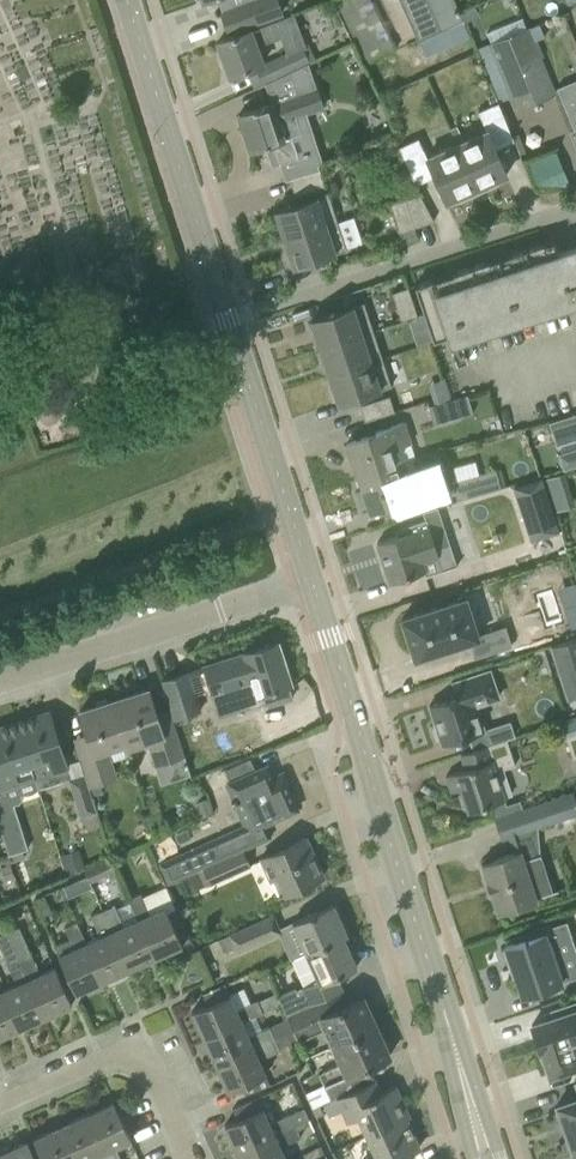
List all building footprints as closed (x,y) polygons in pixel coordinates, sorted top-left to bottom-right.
[(278,0),(217,0),(222,13),(220,13),(227,32),(282,12),(278,0)] [(426,56),(469,36),(453,0),(400,0),(426,56)] [(475,6),(460,13),(464,21),(478,15),(475,6)] [(259,45),(298,31),(292,14),(217,42),(229,76),(265,62),(265,61),(259,45)] [(490,45),(516,109),(553,94),(527,29),(490,45)] [(265,61),(265,62),(273,79),(307,62),(309,61),(303,49),(302,48),(287,55),(285,52),(265,61)] [(271,167),(279,164),(298,158),(297,156),(290,135),(300,132),(294,115),(322,106),(307,62),(273,79),(264,83),(271,103),(238,114),(250,150),(264,146),(271,167)] [(570,81),(557,87),(573,128),(574,131),(575,130),(575,97),(570,81)] [(503,113),(498,102),(478,111),(483,122),(503,113)] [(487,130),(456,144),(478,192),(498,183),(496,179),(507,175),(487,130)] [(423,149),(418,138),(398,147),(403,158),(423,149)] [(478,192),(456,144),(426,157),(446,202),(456,197),(458,201),(478,192)] [(285,180),(289,179),(319,169),(317,164),(311,153),(311,151),(307,153),(306,151),(301,152),(302,154),(297,156),(298,158),(279,164),(285,180)] [(319,169),(289,179),(294,195),(324,186),(319,169)] [(419,194),(407,198),(416,226),(433,221),(419,194)] [(283,236),(284,239),(325,225),(325,224),(316,197),(274,210),(280,227),(276,228),(279,237),(283,236)] [(416,226),(407,198),(389,204),(399,232),(416,226)] [(346,250),(336,220),(325,224),(325,225),(284,239),(289,254),(285,255),(288,265),(292,263),(293,267),(346,250)] [(436,287),(433,279),(414,285),(432,340),(575,292),(575,251),(559,256),(556,247),(545,251),(542,243),(507,254),(510,263),(490,269),(487,261),(453,272),(455,281),(436,287)] [(391,292),(401,321),(416,316),(407,287),(391,292)] [(315,332),(320,348),(372,330),(363,302),(310,319),(312,323),(308,324),(311,334),(315,332)] [(324,360),(329,375),(381,358),(372,330),(320,348),(321,350),(317,351),(320,361),(324,360)] [(381,358),(329,375),(330,377),(326,379),(329,388),(333,387),(338,403),(391,386),(381,358)] [(445,378),(428,384),(435,404),(451,398),(445,378)] [(359,405),(364,421),(394,412),(388,396),(359,405)] [(428,407),(433,424),(472,413),(467,396),(428,407)] [(548,420),(556,446),(575,439),(575,411),(548,420)] [(346,443),(358,478),(403,462),(398,447),(414,441),(407,422),(377,432),(346,443)] [(563,469),(575,465),(575,448),(558,453),(563,469)] [(403,462),(358,478),(362,489),(355,491),(361,508),(368,506),(369,511),(400,501),(401,504),(443,490),(437,472),(422,477),(416,460),(420,459),(419,457),(404,463),(403,462)] [(450,482),(456,501),(500,488),(494,469),(450,482)] [(539,478),(512,487),(531,541),(558,532),(539,478)] [(500,490),(487,494),(492,510),(505,506),(500,490)] [(404,534),(377,543),(390,582),(422,571),(424,576),(443,570),(426,518),(401,526),(404,534)] [(503,612),(572,591),(563,563),(494,584),(503,612)] [(503,610),(494,612),(489,585),(475,588),(482,629),(505,624),(503,610)] [(477,636),(465,598),(401,618),(414,658),(469,640),(474,657),(510,645),(504,627),(477,636)] [(565,700),(575,696),(575,639),(549,647),(565,700)] [(287,685),(291,684),(278,642),(204,666),(213,694),(252,681),(256,695),(261,693),(266,706),(292,698),(287,685)] [(428,720),(433,737),(439,735),(440,739),(482,725),(476,705),(499,698),(489,669),(451,681),(454,691),(428,699),(434,718),(428,720)] [(162,680),(173,716),(174,718),(199,711),(195,697),(187,672),(162,680)] [(147,689),(111,701),(125,743),(126,749),(146,743),(154,767),(186,757),(174,718),(173,716),(158,721),(147,689)] [(84,774),(89,789),(117,780),(107,749),(125,743),(111,701),(79,711),(88,740),(75,745),(82,767),(84,774)] [(48,711),(16,721),(35,779),(67,769),(48,711)] [(7,798),(20,793),(23,794),(27,794),(32,792),(34,791),(36,789),(38,788),(35,779),(16,721),(0,727),(0,780),(3,790),(4,789),(7,798)] [(561,726),(573,762),(575,761),(575,721),(561,726)] [(460,788),(467,811),(504,799),(495,771),(515,765),(506,739),(460,754),(465,769),(446,775),(451,791),(460,788)] [(210,840),(158,863),(168,884),(203,869),(202,867),(241,850),(242,850),(248,847),(270,837),(264,824),(297,809),(285,783),(276,787),(267,765),(257,770),(250,756),(222,769),(228,782),(226,784),(244,824),(210,840)] [(89,789),(84,774),(66,779),(79,819),(96,813),(89,789)] [(0,800),(0,830),(4,842),(8,854),(21,850),(26,849),(12,804),(18,802),(21,798),(19,794),(7,798),(0,800)] [(503,841),(575,816),(575,804),(573,795),(496,821),(503,841)] [(207,800),(194,805),(199,818),(211,814),(207,800)] [(261,857),(271,879),(277,876),(285,894),(322,877),(304,837),(261,857)] [(21,850),(8,854),(11,863),(24,858),(21,850)] [(241,850),(202,867),(203,869),(210,885),(249,867),(242,850),(241,850)] [(77,851),(62,856),(68,874),(83,869),(77,851)] [(498,857),(481,863),(486,880),(485,881),(490,896),(491,895),(497,913),(512,908),(520,906),(536,900),(535,897),(535,896),(541,894),(552,890),(540,855),(529,858),(527,851),(519,853),(519,851),(504,856),(498,857)] [(83,869),(86,876),(89,882),(115,870),(109,856),(83,869)] [(59,863),(46,867),(50,880),(63,876),(59,863)] [(10,865),(1,868),(5,882),(14,879),(10,865)] [(86,876),(70,883),(75,894),(92,887),(89,882),(86,876)] [(127,898),(136,919),(137,919),(155,957),(181,945),(176,934),(165,907),(149,914),(140,892),(128,898),(127,898)] [(43,895),(33,899),(40,915),(50,911),(43,895)] [(113,904),(102,909),(128,969),(155,957),(137,919),(136,919),(123,926),(113,904)] [(291,922),(305,953),(342,936),(343,936),(347,935),(333,904),(291,922)] [(99,936),(86,942),(85,942),(102,981),(128,969),(102,909),(89,915),(99,936)] [(228,935),(236,953),(280,933),(272,915),(228,935)] [(85,942),(86,942),(76,920),(75,920),(62,926),(72,948),(58,954),(65,971),(75,993),(102,981),(85,942)] [(504,946),(521,996),(565,981),(551,940),(570,934),(565,921),(525,935),(527,939),(504,946)] [(18,926),(6,932),(18,958),(44,1017),(71,1005),(62,983),(55,967),(39,974),(30,953),(18,926)] [(1,991),(18,1029),(44,1017),(18,958),(6,932),(0,935),(0,949),(6,963),(16,984),(1,991)] [(274,991),(284,1014),(301,1007),(325,996),(326,998),(339,991),(342,989),(336,976),(356,967),(343,936),(342,936),(305,953),(294,958),(306,985),(293,990),(288,993),(285,986),(274,991)] [(276,966),(266,971),(268,976),(279,971),(276,966)] [(191,1011),(203,1038),(241,1021),(241,1022),(261,1013),(256,1000),(236,1009),(224,983),(202,993),(207,1004),(191,1011)] [(1,991),(0,988),(0,1037),(18,1029),(1,991)] [(324,1028),(332,1046),(376,1026),(363,996),(332,1011),(326,998),(325,996),(301,1007),(284,1014),(291,1029),(318,1017),(323,1029),(324,1028)] [(531,1025),(539,1049),(575,1036),(575,1000),(549,1009),(552,1018),(531,1025)] [(203,1038),(215,1064),(273,1038),(268,1026),(247,1036),(241,1022),(241,1021),(203,1038)] [(330,1100),(335,1098),(334,1097),(374,1079),(368,1065),(389,1056),(376,1026),(332,1046),(340,1063),(318,1073),(324,1086),(306,1094),(311,1107),(330,1099),(330,1100)] [(539,1049),(540,1051),(541,1051),(549,1074),(575,1065),(575,1036),(539,1049)] [(273,1038),(215,1064),(227,1091),(265,1074),(258,1060),(279,1050),(273,1038)] [(358,1117),(366,1136),(404,1119),(409,1117),(395,1086),(380,1093),(374,1079),(334,1097),(335,1098),(346,1122),(358,1117)] [(224,1125),(236,1152),(294,1125),(308,1119),(303,1107),(289,1113),(269,1122),(257,1097),(232,1108),(237,1119),(224,1125)] [(556,1105),(572,1152),(575,1151),(575,1098),(556,1105)] [(86,1114),(106,1158),(120,1158),(115,1147),(130,1140),(113,1102),(86,1114)] [(60,1126),(75,1158),(88,1158),(91,1157),(92,1158),(106,1158),(86,1114),(60,1126)] [(366,1136),(375,1156),(368,1158),(401,1158),(400,1157),(418,1149),(404,1119),(366,1136)] [(240,1158),(286,1158),(280,1146),(300,1137),(294,1125),(236,1152),(240,1158)] [(60,1126),(33,1138),(42,1158),(75,1158),(60,1126)] [(0,1153),(0,1155),(2,1158),(34,1158),(26,1141),(0,1153)]
